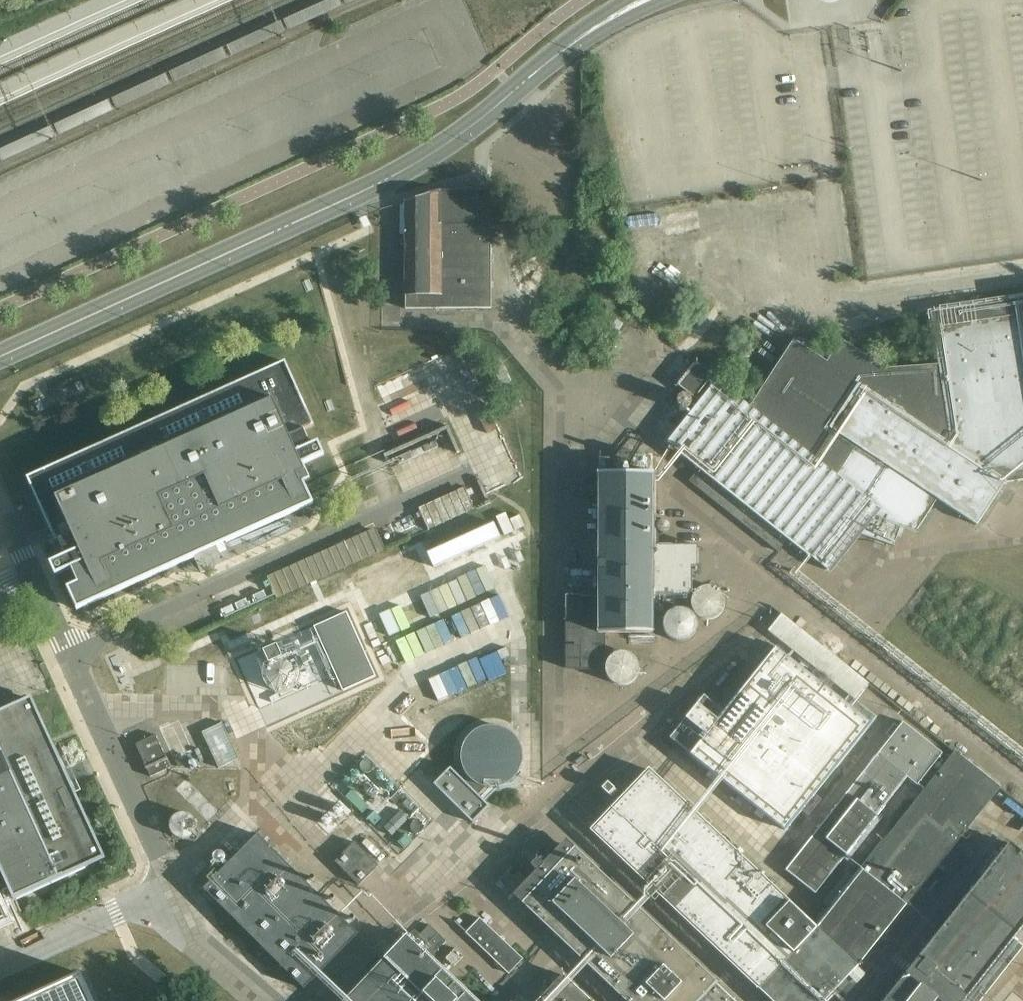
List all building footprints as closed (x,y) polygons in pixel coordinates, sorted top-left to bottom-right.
[(405,201),(405,296),(405,309),(491,309),(491,191),(440,191),(440,190),(405,201)] [(689,481),(779,552),(788,539),(828,571),(860,530),(861,530),(860,534),(876,540),(890,545),(894,546),(901,527),(916,532),(937,499),(977,525),(993,501),(1004,484),(1007,484),(1007,483),(1016,481),(1022,480),(1022,299),(930,313),(932,328),(938,366),(884,369),(841,340),(826,362),(792,340),(749,406),(699,469),(689,481)] [(361,358),(383,409),(439,385),(417,334),(361,358)] [(462,348),(439,359),(460,404),(483,394),(462,348)] [(36,474),(27,478),(56,543),(59,541),(65,556),(49,563),(55,575),(71,568),(77,583),(67,587),(77,609),(312,504),(303,483),(310,480),(303,464),(324,455),(318,442),(310,446),(303,431),(314,426),(285,362),(36,474)] [(699,469),(749,406),(696,364),(678,385),(702,405),(670,445),(699,469)] [(678,397),(677,401),(678,405),(682,409),(686,409),(690,406),(691,402),(690,397),(687,394),(682,394),(678,397)] [(485,398),(463,408),(468,418),(490,408),(485,398)] [(498,424),(476,434),(481,445),(503,436),(498,424)] [(440,445),(437,437),(399,454),(403,462),(440,445)] [(507,444),(485,454),(493,472),(515,462),(507,444)] [(621,458),(598,457),(598,473),(621,474),(621,458)] [(621,474),(598,473),(597,596),(567,596),(567,667),(590,668),(590,657),(604,657),(604,632),(652,632),(652,594),(686,594),(691,590),(692,566),(698,566),(698,546),(653,545),(655,474),(649,474),(621,474)] [(421,518),(427,530),(473,508),(467,496),(421,518)] [(506,512),(496,517),(504,535),(525,526),(520,515),(509,520),(506,512)] [(657,526),(657,528),(657,529),(657,530),(658,532),(659,533),(661,533),(662,534),(663,534),(664,534),(665,534),(667,533),(668,532),(669,531),(669,530),(670,529),(670,528),(670,526),(670,525),(670,524),(669,523),(668,522),(667,522),(667,521),(666,521),(665,520),(664,520),(662,520),(661,521),(660,521),(659,522),(658,523),(657,525),(657,526)] [(494,522),(427,553),(434,568),(501,538),(494,522)] [(337,549),(345,567),(384,549),(379,538),(363,546),(360,538),(337,549)] [(482,557),(496,593),(477,601),(487,625),(522,611),(498,551),(482,557)] [(409,561),(364,581),(374,604),(419,584),(409,561)] [(267,581),(275,599),(291,592),(283,574),(267,581)] [(446,586),(380,616),(391,638),(456,608),(446,586)] [(710,586),(708,586),(705,586),(704,587),(701,588),(699,588),(697,590),(695,592),(693,595),(693,596),(692,597),(691,600),(691,602),(691,603),(691,605),(691,606),(692,608),(692,609),(693,611),(694,613),(695,614),(697,617),(700,618),(701,619),(704,620),(706,620),(707,620),(710,620),(713,620),(716,618),(717,618),(720,616),(721,615),(722,614),(723,611),(724,608),(725,607),(725,604),(725,602),(725,601),(725,599),(724,596),(723,595),(721,592),(720,591),(719,590),(717,589),(715,588),(712,587),(710,586)] [(662,627),(662,628),(663,630),(663,631),(663,633),(664,634),(666,637),(666,638),(667,639),(670,641),(673,642),(675,643),(678,644),(680,644),(683,643),(684,643),(687,642),(689,641),(690,640),(692,638),(693,637),(694,636),(695,634),(695,633),(696,630),(696,627),(696,624),(696,622),(695,621),(695,620),(694,618),(693,617),(691,615),(690,614),(689,613),(687,611),(684,610),(682,610),(679,610),(676,610),(675,610),(672,611),(671,612),(668,614),(666,616),(665,618),(664,619),(663,622),(662,625),(662,627)] [(346,612),(314,626),(343,691),(375,676),(346,612)] [(704,695),(676,730),(696,746),(690,754),(786,830),(877,717),(855,700),(868,683),(781,614),(768,631),(849,695),(844,702),(775,648),(725,712),(704,695)] [(262,673),(262,675),(262,677),(263,679),(263,681),(264,683),(265,685),(266,686),(268,688),(270,689),(271,690),(273,691),(275,692),(277,693),(280,693),(282,693),(284,693),(286,693),(287,692),(289,691),(290,691),(292,690),(293,689),(294,688),(296,686),(297,685),(298,684),(299,682),(299,680),(300,679),(300,677),(301,675),(301,673),(300,672),(300,670),(300,668),(299,666),(298,664),(297,662),(295,660),(294,659),(292,658),(290,657),(288,656),(286,655),(284,655),(282,654),(281,655),(277,644),(263,651),(267,661),(266,663),(265,664),(264,666),(263,668),(263,669),(262,671),(262,673)] [(136,661),(142,686),(202,672),(196,648),(136,661)] [(486,651),(451,667),(462,690),(496,674),(486,651)] [(625,652),(622,651),(619,652),(618,652),(615,653),(612,654),(611,655),(609,657),(607,660),(607,661),(606,663),(605,665),(605,667),(605,668),(605,670),(605,671),(606,673),(607,676),(608,678),(609,679),(610,681),(611,682),(614,683),(615,684),(618,685),(620,685),(621,685),(624,685),(626,685),(627,685),(630,683),(631,683),(634,681),(635,680),(636,679),(636,677),(637,676),(638,675),(638,673),(639,672),(639,670),(639,667),(639,666),(638,664),(637,661),(637,660),(636,659),(634,656),(633,655),(630,654),(629,653),(626,652),(625,652)] [(423,686),(447,678),(438,653),(414,662),(423,686)] [(14,922),(4,901),(12,897),(14,901),(64,878),(89,867),(106,859),(58,754),(32,697),(0,712),(0,929),(14,922)] [(890,737),(785,870),(816,894),(907,778),(917,786),(943,753),(903,721),(899,727),(894,723),(886,734),(890,737)] [(222,723),(202,732),(219,769),(239,759),(222,723)] [(461,754),(461,757),(461,759),(461,762),(462,764),(462,765),(463,767),(464,770),(465,772),(467,775),(468,777),(470,779),(472,781),(475,782),(477,784),(479,785),(482,786),(485,787),(487,787),(490,788),(493,788),(496,788),(498,787),(501,786),(504,785),(506,784),(509,783),(511,781),(513,779),(515,777),(517,775),(518,773),(520,771),(521,768),(522,765),(522,763),(523,760),(523,757),(523,754),(523,752),(522,749),(521,746),(520,744),(519,741),(517,739),(516,737),(514,735),(512,733),(510,731),(507,730),(505,728),(503,727),(500,727),(497,726),(495,726),(492,725),(489,726),(486,726),(484,727),(481,727),(479,728),(476,730),(474,731),(472,733),(470,735),(468,737),(466,739),(465,741),(464,743),(463,746),(462,749),(461,751),(461,754)] [(170,768),(155,735),(135,744),(150,777),(170,768)] [(590,830),(757,989),(758,988),(771,1000),(825,1000),(857,967),(907,905),(1001,787),(956,751),(956,752),(954,751),(815,925),(649,768),(590,830)] [(360,765),(360,766),(360,767),(360,768),(361,769),(361,770),(362,771),(363,772),(364,772),(365,773),(366,773),(367,773),(368,773),(369,772),(370,772),(371,771),(372,770),(373,769),(373,768),(374,767),(374,766),(374,765),(373,764),(373,763),(372,762),(372,761),(371,761),(370,760),(369,760),(368,759),(367,759),(366,759),(365,759),(364,760),(363,760),(362,761),(361,762),(361,763),(360,764),(360,765)] [(450,767),(433,784),(473,823),(490,806),(478,795),(485,787),(482,786),(479,785),(477,784),(475,782),(472,781),(470,779),(468,777),(467,775),(465,772),(464,770),(463,767),(462,765),(462,764),(454,771),(450,767)] [(608,781),(601,788),(612,798),(618,791),(608,781)] [(170,823),(170,825),(170,827),(170,829),(171,832),(172,834),(174,835),(176,837),(178,838),(180,838),(182,839),(184,839),(185,839),(187,838),(189,837),(191,836),(192,835),(193,834),(194,833),(194,832),(195,831),(196,830),(196,829),(196,828),(196,827),(196,826),(196,825),(196,824),(196,823),(196,822),(195,820),(195,819),(194,818),(192,816),(191,815),(189,814),(188,813),(186,813),(184,812),(182,812),(180,813),(178,813),(176,814),(175,815),(173,817),(172,818),(171,820),(170,822),(170,823)] [(411,825),(411,827),(411,828),(411,829),(412,830),(412,831),(413,832),(414,833),(415,833),(416,834),(417,834),(419,834),(420,833),(421,832),(422,832),(423,831),(424,829),(424,828),(424,826),(424,825),(424,824),(423,823),(422,822),(421,821),(420,820),(419,820),(418,820),(417,820),(416,820),(415,821),(414,821),(413,822),(412,823),(411,824),(411,825)] [(257,834),(203,888),(304,989),(358,934),(257,834)] [(513,894),(522,902),(625,1000),(736,1000),(574,847),(566,839),(548,858),(543,863),(537,858),(530,864),(536,870),(530,876),(513,894)] [(354,841),(335,862),(359,886),(379,866),(354,841)] [(1009,843),(884,1000),(964,1000),(1022,927),(1022,854),(1009,843)] [(480,917),(465,933),(509,974),(524,959),(480,917)] [(429,925),(425,928),(435,938),(426,946),(434,954),(446,941),(438,933),(429,925)] [(407,936),(345,1000),(474,1000),(407,936)] [(455,948),(445,958),(454,967),(464,956),(455,948)] [(81,973),(20,1000),(94,1000),(81,973)] [(564,975),(539,1000),(591,1000),(564,975)]
